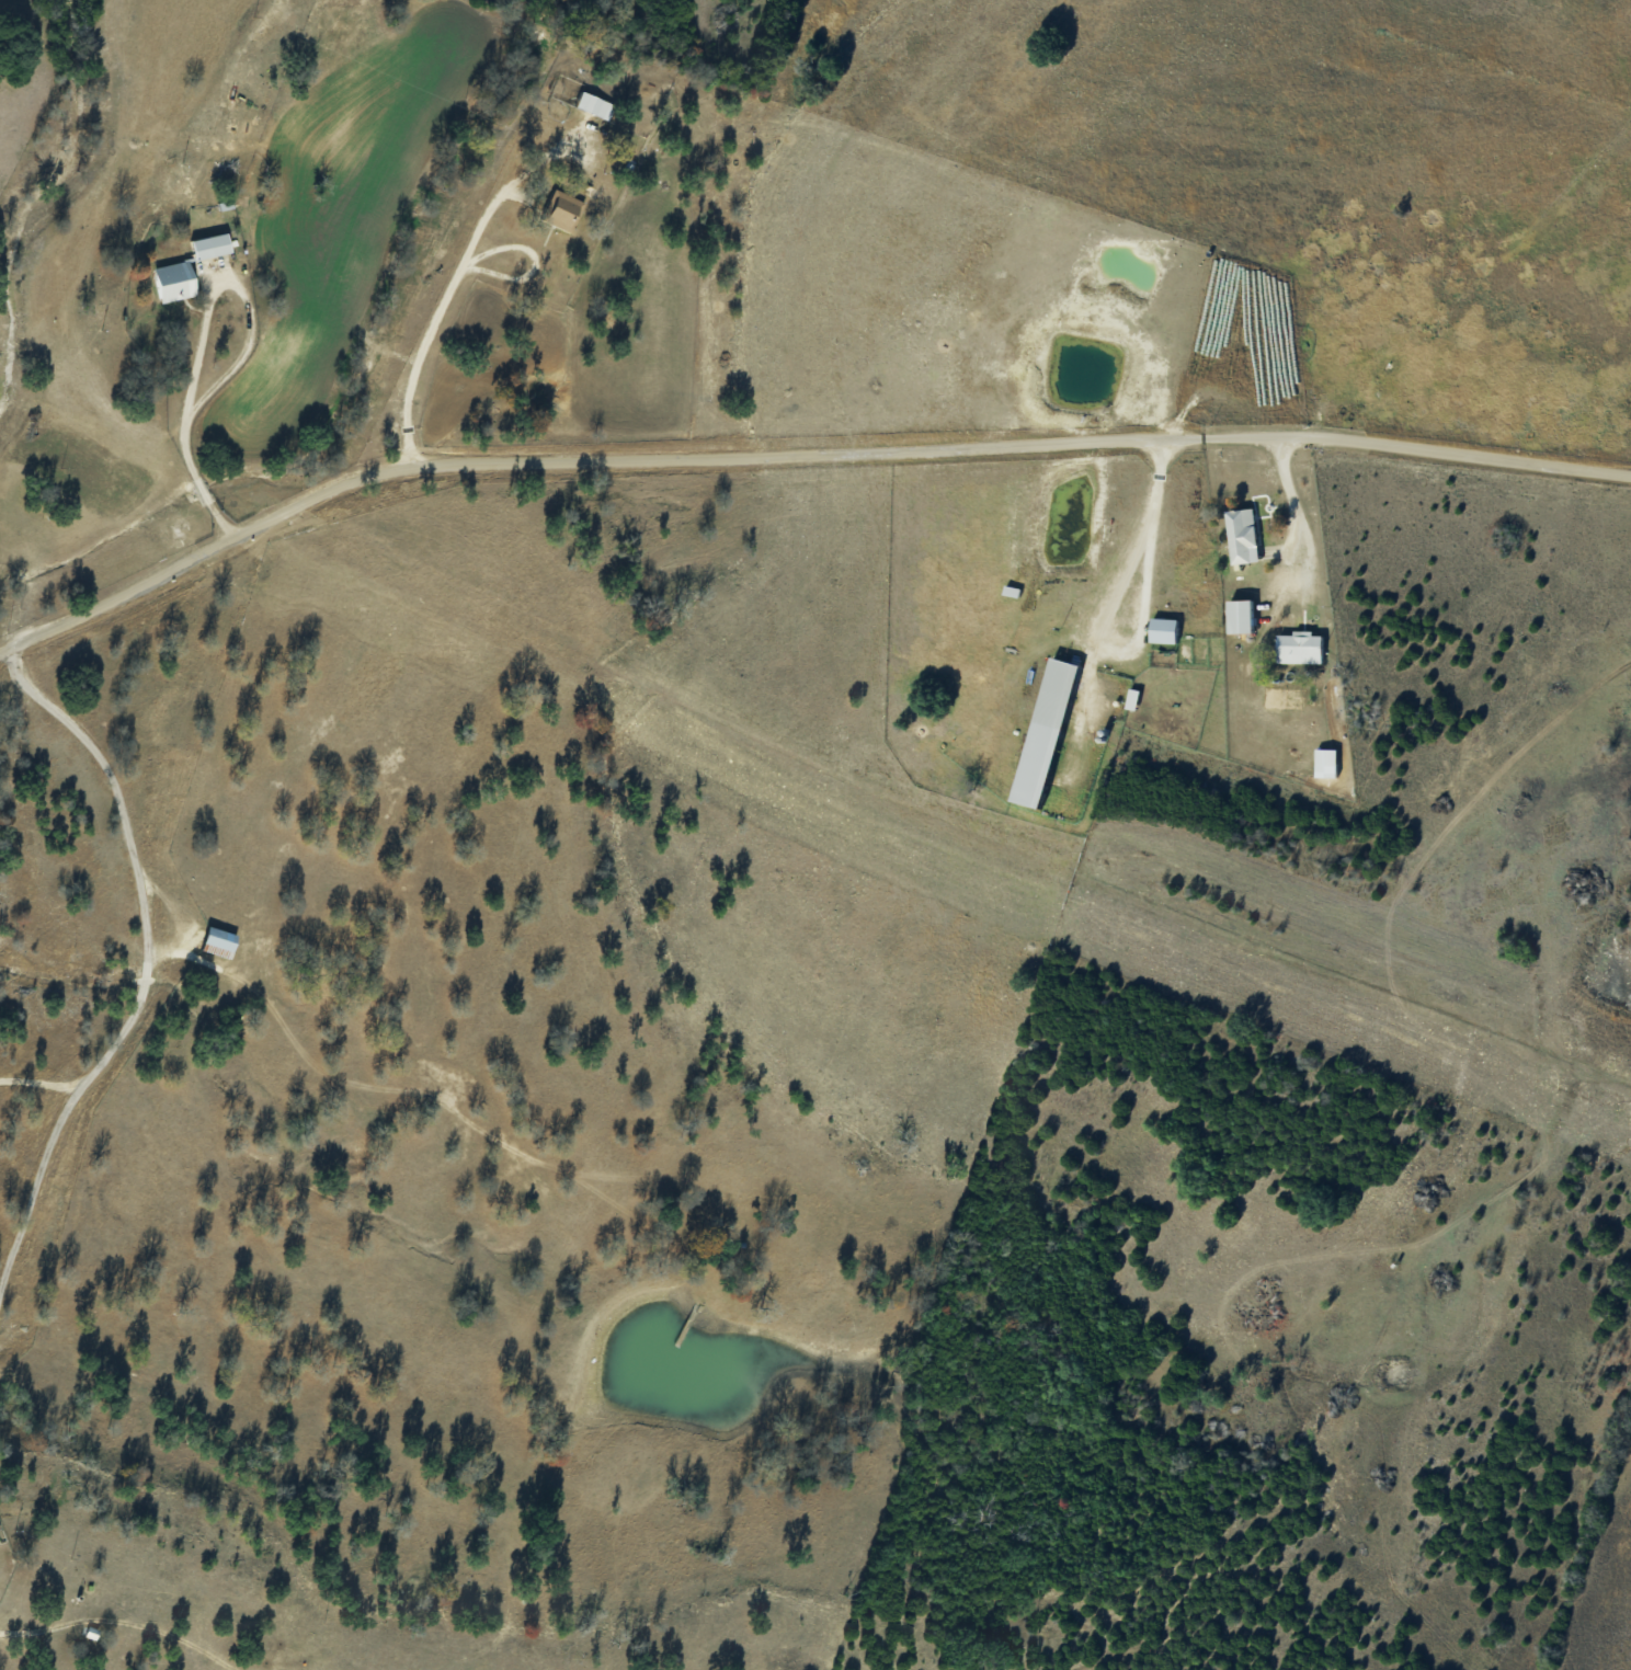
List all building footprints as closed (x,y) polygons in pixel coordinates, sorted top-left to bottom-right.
[(190,240),(193,260),(229,254),(226,234),(190,240)] [(152,268),(158,304),(195,297),(188,261),(152,268)] [(1231,565),(1259,561),(1253,508),(1225,512),(1231,565)] [(1252,633),(1251,600),(1227,600),(1228,634),(1252,633)] [(1176,644),(1177,619),(1150,618),(1149,643),(1176,644)] [(1321,664),(1321,635),(1276,635),(1276,664),(1321,664)] [(1078,665),(1048,658),(1011,802),(1040,809),(1078,665)] [(199,949),(230,959),(237,935),(207,926),(199,949)] [(98,1631),(89,1627),(86,1635),(94,1638),(98,1631)]
